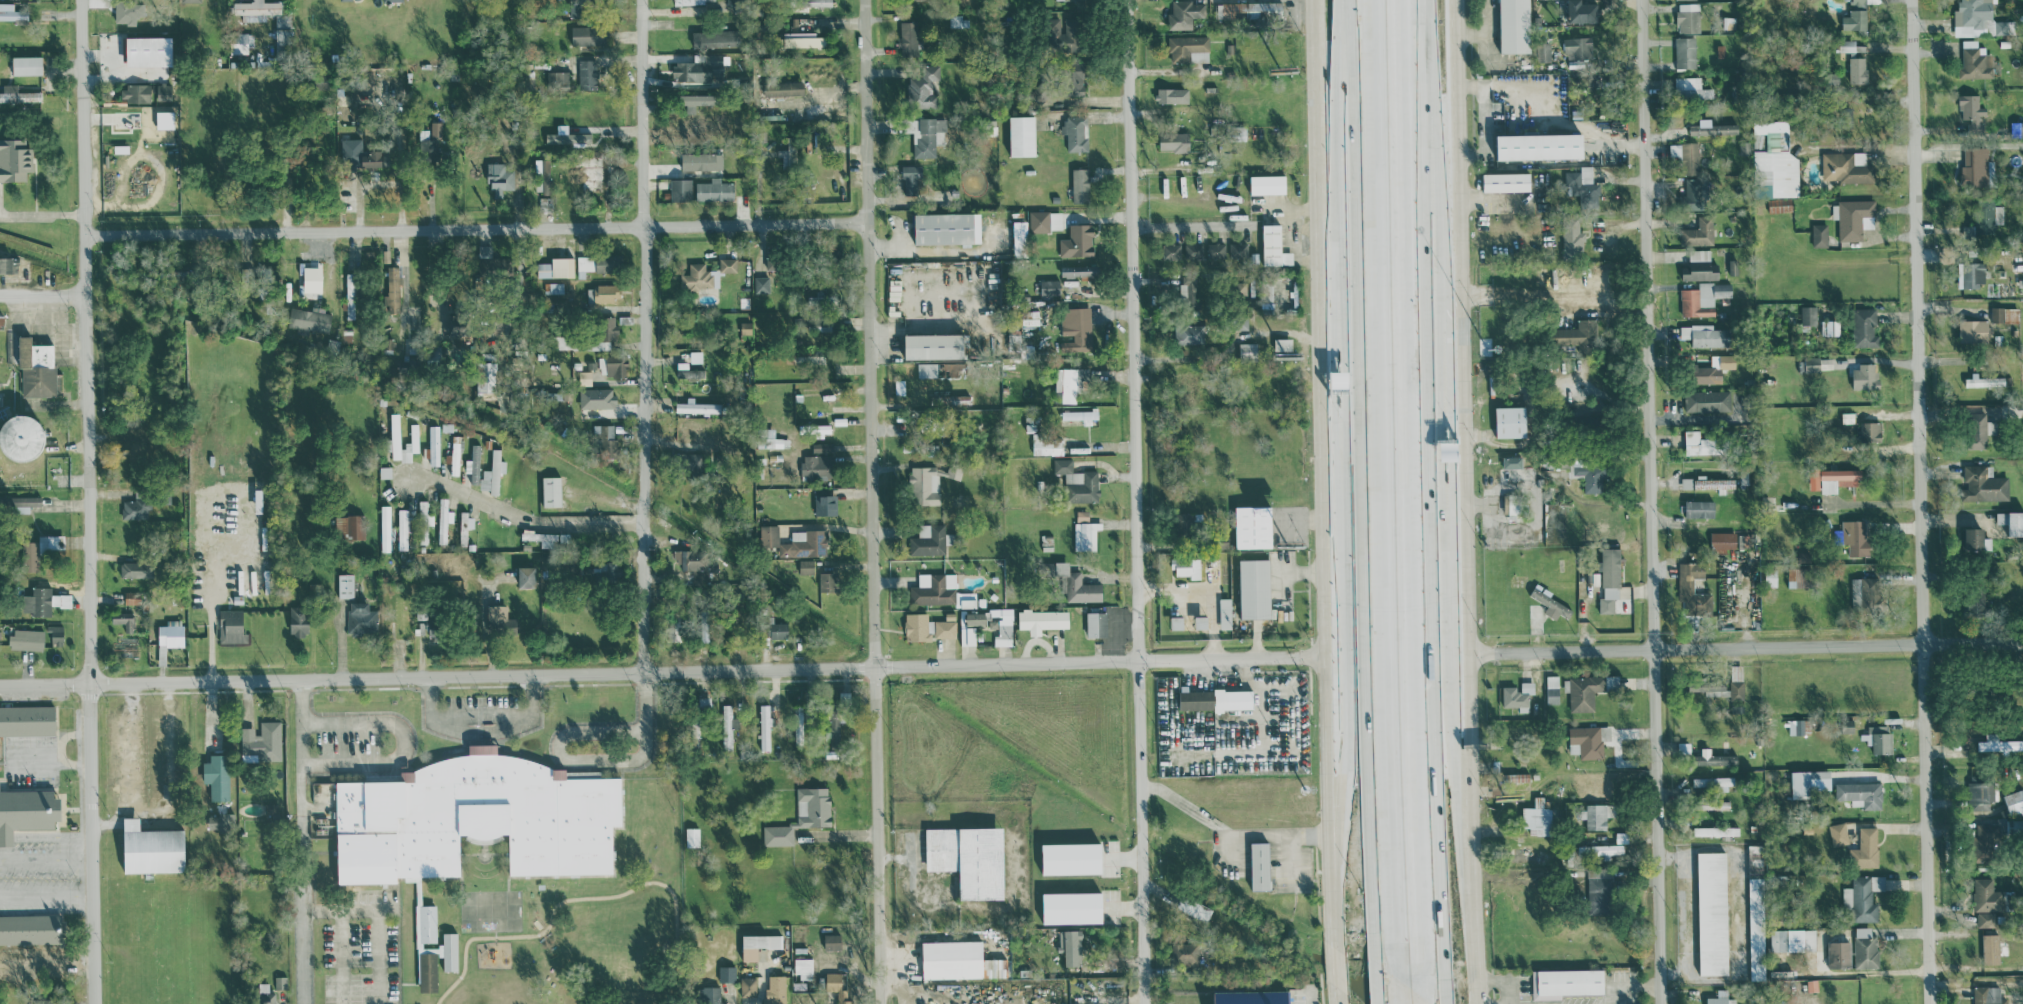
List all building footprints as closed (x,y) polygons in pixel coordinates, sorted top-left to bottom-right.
[(569,16),(586,16),(586,0),(569,0),(569,16)] [(790,11),(808,11),(808,6),(832,6),(832,0),(790,0),(790,11)] [(1167,23),(1191,23),(1192,17),(1204,18),(1204,1),(1172,0),(1172,13),(1168,13),(1167,23)] [(1530,0),(1499,0),(1500,53),(1531,52),(1530,0)] [(1568,22),(1598,22),(1597,3),(1581,3),(1581,0),(1568,0),(1568,22)] [(1879,3),(1879,0),(1851,0),(1851,16),(1843,16),(1842,29),(1858,29),(1858,34),(1867,34),(1867,3),(1879,3)] [(1960,9),(1954,9),(1954,35),(2008,35),(2008,22),(1993,22),(1993,2),(1997,2),(1997,0),(1959,0),(1960,9)] [(1281,1),(1216,2),(1217,18),(1281,17),(1281,1)] [(26,20),(26,10),(13,10),(13,2),(0,2),(0,20),(26,20)] [(1699,3),(1677,3),(1678,33),(1700,32),(1699,3)] [(276,43),(290,42),(290,14),(275,14),(276,43)] [(950,27),(964,26),(964,14),(949,15),(950,27)] [(1063,18),(1049,18),(1048,49),(1079,50),(1080,20),(1063,19),(1063,18)] [(918,54),(918,22),(899,22),(899,54),(918,54)] [(571,26),(572,44),(600,44),(600,26),(571,26)] [(740,29),(692,30),(692,48),(740,47),(740,29)] [(230,55),(247,56),(248,46),(253,47),(253,33),(231,32),(230,55)] [(814,36),(814,32),(783,32),(784,47),(825,46),(825,36),(814,36)] [(1169,36),(1169,60),(1209,59),(1209,35),(1169,36)] [(172,64),(172,36),(125,37),(126,65),(172,64)] [(1592,36),(1564,38),(1565,59),(1593,58),(1592,36)] [(1696,67),(1695,37),(1675,37),(1676,68),(1696,67)] [(1841,51),(1865,52),(1865,45),(1856,45),(1856,39),(1841,39),(1841,51)] [(1977,39),(1962,39),(1963,67),(1958,67),(1958,78),(1993,77),(1993,54),(1986,54),(1985,46),(1978,47),(1977,39)] [(1538,62),(1550,61),(1549,42),(1537,43),(1538,62)] [(693,62),(672,62),(672,80),(721,80),(722,64),(728,64),(729,55),(693,54),(693,62)] [(12,75),(42,74),(41,55),(12,56),(12,75)] [(1867,83),(1867,57),(1854,57),(1854,83),(1867,83)] [(579,89),(598,88),(597,59),(578,59),(579,89)] [(908,107),(936,106),(936,92),(932,92),(932,79),(940,79),(939,64),(922,65),(922,76),(907,77),(908,107)] [(1063,99),(1083,100),(1084,65),(1065,64),(1063,99)] [(570,88),(570,71),(547,71),(547,87),(570,88)] [(1701,76),(1675,77),(1676,99),(1713,98),(1713,88),(1701,88),(1701,76)] [(763,82),(764,96),(804,95),(803,81),(763,82)] [(2,84),(2,92),(0,92),(0,103),(41,102),(41,91),(17,92),(17,84),(2,84)] [(171,84),(157,84),(156,100),(171,100),(171,84)] [(150,85),(120,85),(121,102),(150,101),(150,85)] [(1188,103),(1189,88),(1156,88),(1156,102),(1188,103)] [(695,105),(715,104),(715,94),(684,95),(685,112),(695,112),(695,105)] [(1979,95),(1960,95),(1960,120),(1967,120),(1967,133),(1985,132),(1985,107),(1979,107),(1979,95)] [(174,128),(174,111),(156,111),(156,128),(174,128)] [(1009,116),(1010,156),(1036,156),(1035,115),(1009,116)] [(1088,151),(1088,138),(1086,138),(1086,115),(1062,116),(1063,134),(1067,134),(1067,151),(1088,151)] [(913,157),(936,157),(936,145),(946,145),(946,118),(904,118),(904,132),(913,132),(913,157)] [(1689,135),(1739,133),(1738,124),(1712,124),(1712,118),(1699,119),(1699,125),(1689,125),(1689,135)] [(1799,196),(1799,154),(1790,155),(1789,120),(1753,121),(1754,133),(1767,133),(1767,150),(1755,150),(1757,197),(1799,196)] [(441,121),(431,121),(430,136),(441,136),(441,121)] [(2011,122),(2011,136),(2022,136),(2022,121),(2011,122)] [(591,133),(568,133),(568,124),(557,124),(557,133),(545,133),(546,143),(572,143),(573,146),(592,145),(591,133)] [(429,129),(419,129),(420,158),(437,158),(436,138),(429,138),(429,129)] [(1189,132),(1159,133),(1159,151),(1190,151),(1189,132)] [(1497,159),(1583,158),(1583,133),(1497,135),(1497,159)] [(25,181),(25,171),(32,171),(32,147),(25,147),(25,139),(0,139),(0,181),(25,181)] [(1682,174),(1700,174),(1699,141),(1682,142),(1682,174)] [(381,152),(361,152),(362,142),(341,142),(341,166),(381,167),(381,152)] [(1670,144),(1670,155),(1681,155),(1680,144),(1670,144)] [(1989,148),(1963,147),(1961,185),(1987,186),(1989,148)] [(681,169),(722,170),(722,153),(682,152),(681,169)] [(1822,153),(1823,182),(1875,181),(1875,164),(1853,165),(1853,152),(1822,153)] [(569,165),(569,179),(581,180),(581,191),(599,191),(599,180),(603,180),(603,156),(590,156),(589,166),(569,165)] [(547,160),(540,161),(542,179),(550,177),(547,160)] [(514,170),(499,170),(498,162),(487,162),(487,183),(492,183),(493,197),(502,197),(502,190),(514,189),(514,170)] [(903,194),(921,194),(921,165),(903,165),(903,194)] [(1592,165),(1580,166),(1580,171),(1565,171),(1565,185),(1571,185),(1571,202),(1599,201),(1599,183),(1593,183),(1592,165)] [(1088,168),(1072,168),(1073,202),(1089,202),(1088,168)] [(1483,173),(1483,192),(1531,191),(1530,172),(1483,173)] [(1285,175),(1250,176),(1250,194),(1286,194),(1285,175)] [(696,200),(733,200),(733,182),(721,182),(720,176),(710,176),(710,182),(695,182),(696,200)] [(1680,195),(1680,209),(1706,210),(1707,179),(1686,178),(1685,195),(1680,195)] [(692,179),(671,179),(670,200),(691,201),(692,179)] [(2003,205),(1994,205),(1994,199),(1974,200),(1975,224),(1962,225),(1963,237),(1995,236),(1994,226),(2004,225),(2003,205)] [(1863,240),(1862,227),(1863,227),(1862,216),(1876,215),(1876,200),(1832,201),(1833,219),(1839,219),(1839,241),(1863,240)] [(1029,211),(1030,232),(1050,232),(1049,211),(1029,211)] [(914,214),(915,245),(981,243),(980,213),(914,214)] [(1681,245),(1714,244),(1713,215),(1698,215),(1698,228),(1680,228),(1681,245)] [(1562,221),(1563,256),(1585,256),(1584,232),(1580,232),(1579,220),(1562,221)] [(1027,221),(1013,221),(1014,250),(1028,249),(1027,221)] [(1828,246),(1827,223),(1812,224),(1813,247),(1828,246)] [(1059,239),(1060,256),(1093,256),(1093,224),(1069,224),(1069,239),(1059,239)] [(1293,264),(1292,252),(1281,252),(1281,224),(1262,224),(1263,265),(1293,264)] [(1202,260),(1203,243),(1185,242),(1184,259),(1202,260)] [(1181,259),(1181,243),(1163,244),(1163,259),(1181,259)] [(1225,243),(1207,243),(1208,262),(1225,261),(1225,243)] [(1719,279),(1719,263),(1711,264),(1710,249),(1689,250),(1690,266),(1681,266),(1682,280),(1719,279)] [(595,272),(609,272),(609,255),(596,254),(595,272)] [(578,278),(585,278),(585,270),(594,270),(593,255),(577,256),(578,278)] [(17,273),(17,257),(0,257),(0,273),(17,273)] [(486,258),(486,269),(474,269),(475,283),(512,281),(512,257),(486,258)] [(574,277),(574,257),(551,257),(551,263),(537,263),(537,277),(574,277)] [(737,258),(719,258),(720,272),(737,271),(737,258)] [(322,261),(298,261),(297,297),(322,297),(322,261)] [(705,262),(689,263),(690,274),(680,274),(681,289),(719,288),(719,270),(705,270),(705,262)] [(1958,287),(1985,286),(1985,262),(1957,262),(1958,287)] [(1061,265),(1061,277),(1080,276),(1081,279),(1098,279),(1097,265),(1061,265)] [(399,266),(387,266),(387,294),(384,294),(383,312),(398,312),(399,266)] [(355,272),(345,273),(347,318),(356,318),(355,272)] [(1181,304),(1197,304),(1196,275),(1180,275),(1181,304)] [(769,292),(769,276),(754,277),(755,293),(769,292)] [(1059,279),(1040,280),(1041,296),(1059,296),(1059,279)] [(544,283),(545,293),(570,293),(569,282),(544,283)] [(1698,288),(1680,288),(1681,316),(1715,315),(1714,297),(1732,297),(1732,282),(1698,282),(1698,288)] [(620,286),(587,285),(587,300),(620,301),(620,286)] [(331,314),(291,307),(287,326),(328,333),(331,314)] [(1091,351),(1090,307),(1062,308),(1063,335),(1073,334),(1073,341),(1061,341),(1061,352),(1091,351)] [(2017,322),(2018,308),(1991,307),(1991,321),(2017,322)] [(1802,325),(1812,324),(1811,308),(1801,309),(1802,325)] [(1879,346),(1879,335),(1876,335),(1875,308),(1853,308),(1853,346),(1879,346)] [(1039,310),(1021,311),(1021,326),(1039,325),(1039,310)] [(460,316),(449,316),(449,329),(460,329),(460,316)] [(610,349),(610,339),(617,339),(616,316),(597,317),(597,338),(585,338),(585,350),(610,349)] [(1596,318),(1577,319),(1578,328),(1550,328),(1550,345),(1578,344),(1578,353),(1597,353),(1596,318)] [(1988,320),(1959,320),(1959,342),(1988,341),(1988,320)] [(751,322),(741,321),(741,336),(751,337),(751,322)] [(1176,344),(1204,344),(1204,324),(1175,325),(1176,344)] [(1692,346),(1730,347),(1730,329),(1713,329),(1713,325),(1680,324),(1680,339),(1692,339),(1692,346)] [(905,359),(967,358),(967,333),(904,335),(905,359)] [(31,345),(31,336),(19,336),(20,396),(56,396),(55,344),(31,345)] [(555,348),(574,348),(574,336),(555,336),(555,348)] [(1292,338),(1274,339),(1274,359),(1292,358),(1292,338)] [(1240,360),(1258,359),(1257,342),(1239,343),(1240,360)] [(702,350),(690,351),(690,363),(702,362),(702,350)] [(826,364),(826,355),(787,353),(787,362),(826,364)] [(627,376),(627,355),(601,354),(600,376),(627,376)] [(1711,355),(1711,366),(1693,366),(1693,384),(1722,383),(1722,368),(1736,368),(1736,354),(1711,355)] [(1799,358),(1799,371),(1833,370),(1832,357),(1799,358)] [(496,363),(477,362),(476,398),(495,399),(496,363)] [(677,377),(704,377),(704,368),(689,369),(688,362),(676,362),(677,377)] [(937,377),(937,362),(918,362),(918,377),(937,377)] [(1853,389),(1878,389),(1877,363),(1859,363),(1859,368),(1853,368),(1853,389)] [(1076,403),(1076,393),(1082,393),(1082,368),(1055,368),(1055,403),(1076,403)] [(592,371),(579,371),(579,385),(591,385),(592,371)] [(1965,377),(1966,386),(2005,385),(2005,376),(1965,377)] [(614,388),(579,389),(580,408),(615,407),(614,388)] [(1685,412),(1731,411),(1730,390),(1684,391),(1685,412)] [(675,413),(721,413),(721,403),(694,403),(694,397),(687,396),(687,402),(676,402),(675,413)] [(1496,437),(1527,437),(1526,406),(1496,407),(1496,437)] [(1083,419),(1083,423),(1098,422),(1098,409),(1061,410),(1061,420),(1083,419)] [(1986,449),(1986,433),(1996,434),(1996,421),(1986,421),(1986,412),(1968,412),(1967,448),(1986,449)] [(418,424),(410,424),(411,442),(401,443),(400,413),(391,413),(392,461),(412,460),(411,452),(419,452),(418,424)] [(43,418),(1,417),(0,459),(43,459),(43,418)] [(1861,441),(1881,442),(1882,422),(1861,421),(1861,441)] [(615,424),(596,425),(596,457),(615,457),(615,424)] [(830,432),(830,424),(808,425),(808,433),(830,432)] [(439,466),(440,425),(430,425),(429,465),(439,466)] [(789,447),(789,438),(775,438),(775,428),(759,428),(759,448),(789,447)] [(1684,430),(1685,454),(1722,453),(1721,436),(1700,437),(1700,430),(1684,430)] [(451,454),(445,454),(445,463),(451,463),(451,475),(461,475),(461,436),(452,435),(451,454)] [(813,443),(813,454),(802,455),(802,475),(833,475),(833,443),(813,443)] [(479,484),(480,444),(472,444),(471,484),(479,484)] [(498,495),(499,472),(505,473),(505,460),(500,460),(501,448),(492,448),(491,470),(481,469),(481,490),(490,490),(490,494),(498,495)] [(681,472),(701,472),(701,453),(682,453),(681,472)] [(1503,468),(1522,468),(1522,456),(1503,457),(1503,468)] [(1585,493),(1605,492),(1604,464),(1586,465),(1586,457),(1569,458),(1570,478),(1584,477),(1585,493)] [(1098,471),(1072,471),(1072,458),(1053,459),(1054,473),(1065,472),(1065,502),(1099,501),(1098,471)] [(964,466),(949,462),(946,475),(960,479),(964,466)] [(1960,500),(2009,501),(2009,477),(1993,477),(1993,465),(1965,465),(1964,488),(1961,488),(1960,500)] [(939,504),(938,466),(909,466),(910,505),(939,504)] [(1862,486),(1862,470),(1809,469),(1809,489),(1821,490),(1821,493),(1837,493),(1837,485),(1862,486)] [(1735,478),(1706,478),(1706,475),(1695,474),(1695,488),(1718,489),(1718,492),(1735,492),(1735,478)] [(560,476),(542,477),(543,507),(561,506),(560,476)] [(1681,488),(1692,489),(1692,478),(1682,477),(1681,488)] [(122,518),(147,519),(148,489),(135,488),(134,501),(122,501),(122,518)] [(815,515),(837,515),(836,495),(814,496),(815,515)] [(1521,520),(1521,496),(1505,495),(1505,520),(1521,520)] [(29,513),(29,505),(41,505),(41,496),(6,496),(6,507),(14,507),(14,513),(29,513)] [(453,522),(453,510),(447,510),(448,498),(439,497),(438,543),(447,543),(448,522),(453,522)] [(434,514),(428,514),(428,500),(419,500),(419,544),(428,544),(428,525),(433,525),(434,514)] [(1715,501),(1685,500),(1685,517),(1714,518),(1715,501)] [(1545,544),(1566,543),(1566,503),(1544,503),(1545,544)] [(391,551),(390,505),(381,505),(381,552),(391,551)] [(1236,549),(1272,548),(1272,506),(1236,507),(1236,549)] [(398,549),(408,549),(407,508),(398,509),(398,549)] [(1088,521),(1089,511),(1077,511),(1077,521),(1088,521)] [(2022,536),(2022,512),(1997,512),(1997,524),(2009,524),(2009,537),(2022,536)] [(1189,537),(1189,513),(1176,513),(1177,537),(1189,537)] [(474,514),(461,514),(460,537),(467,537),(467,528),(474,528),(474,514)] [(336,515),(336,539),(363,539),(364,515),(336,515)] [(1866,521),(1842,521),(1842,530),(1835,529),(1835,542),(1839,542),(1839,553),(1870,553),(1870,541),(1866,541),(1866,521)] [(1096,551),(1096,530),(1102,530),(1102,522),(1075,522),(1075,551),(1096,551)] [(945,524),(918,524),(918,537),(909,537),(909,554),(945,554),(945,524)] [(760,546),(778,546),(778,556),(825,556),(825,530),(791,530),(791,542),(778,542),(778,525),(760,525),(760,546)] [(1966,550),(1992,550),(1991,539),(1985,539),(1984,528),(1965,528),(1966,550)] [(1727,548),(1736,548),(1737,532),(1711,532),(1710,552),(1726,552),(1727,548)] [(22,542),(22,572),(39,571),(38,552),(64,551),(64,535),(38,535),(38,541),(22,542)] [(1602,548),(1603,598),(1599,598),(1599,613),(1619,613),(1619,599),(1620,599),(1620,548),(1602,548)] [(680,569),(708,569),(708,558),(698,558),(698,550),(680,550),(680,569)] [(1173,559),(1173,576),(1190,575),(1190,579),(1201,579),(1200,558),(1173,559)] [(799,574),(814,574),(814,560),(799,560),(799,574)] [(1239,560),(1241,619),(1271,619),(1270,560),(1239,560)] [(153,578),(153,561),(120,562),(120,578),(153,578)] [(600,563),(604,583),(618,580),(615,561),(600,563)] [(1102,583),(1081,584),(1081,571),(1069,571),(1069,561),(1055,562),(1055,576),(1061,575),(1062,592),(1066,592),(1066,602),(1102,601),(1102,583)] [(1678,562),(1678,611),(1711,611),(1711,593),(1693,593),(1693,578),(1704,578),(1705,562),(1678,562)] [(518,588),(535,588),(535,567),(518,567),(518,588)] [(1788,587),(1810,587),(1810,568),(1788,567),(1788,587)] [(693,570),(693,581),(705,581),(704,570),(693,570)] [(819,591),(836,591),(836,573),(820,572),(819,591)] [(955,573),(918,574),(918,586),(911,586),(912,604),(956,603),(955,573)] [(338,598),(354,598),(354,574),(338,574),(338,598)] [(1875,578),(1852,577),(1851,605),(1874,606),(1875,578)] [(1548,606),(1544,613),(1556,619),(1560,614),(1568,618),(1572,610),(1550,597),(1553,592),(1536,583),(1529,595),(1548,606)] [(51,587),(32,587),(32,595),(22,595),(22,611),(33,612),(33,615),(51,616),(51,607),(71,607),(71,594),(51,594),(51,587)] [(124,604),(140,604),(141,591),(125,591),(124,604)] [(1231,598),(1220,598),(1220,629),(1231,629),(1231,598)] [(378,632),(378,609),(368,609),(368,602),(347,602),(348,633),(378,632)] [(507,605),(487,605),(487,636),(516,636),(516,618),(507,618),(507,605)] [(289,606),(290,636),(308,636),(308,606),(289,606)] [(1013,645),(1012,608),(990,608),(990,617),(998,616),(998,634),(994,634),(994,645),(1013,645)] [(219,643),(247,642),(247,633),(243,633),(242,609),(219,610),(219,643)] [(1019,629),(1029,629),(1030,636),(1041,636),(1041,629),(1069,628),(1068,610),(1018,611),(1019,629)] [(1087,638),(1107,637),(1107,612),(1079,613),(1080,629),(1087,629),(1087,638)] [(112,623),(124,623),(125,632),(134,632),(134,613),(111,613),(112,623)] [(933,641),(933,620),(928,620),(928,613),(906,613),(905,641),(933,641)] [(956,637),(956,613),(945,613),(945,620),(935,620),(935,637),(956,637)] [(966,613),(966,625),(985,625),(985,613),(966,613)] [(707,642),(709,615),(699,614),(698,641),(707,642)] [(1207,616),(1195,616),(1195,629),(1208,628),(1207,616)] [(1183,630),(1184,617),(1171,617),(1171,629),(1183,630)] [(669,620),(671,640),(679,640),(677,620),(669,620)] [(769,622),(770,638),(788,637),(787,622),(769,622)] [(46,632),(51,632),(51,645),(62,645),(63,625),(47,625),(46,632)] [(10,649),(43,650),(44,630),(10,629),(10,649)] [(1559,675),(1546,676),(1547,704),(1559,703),(1559,675)] [(1603,691),(1603,676),(1569,677),(1570,712),(1595,711),(1594,691),(1603,691)] [(1728,681),(1704,682),(1705,696),(1730,695),(1730,700),(1744,699),(1744,681),(1728,681)] [(1502,687),(1503,707),(1519,707),(1519,712),(1529,712),(1529,694),(1535,694),(1534,682),(1519,682),(1519,686),(1502,687)] [(1253,689),(1178,690),(1179,710),(1253,708),(1253,689)] [(731,704),(722,704),(723,749),(732,749),(731,704)] [(770,704),(760,704),(760,749),(770,750),(770,704)] [(55,734),(55,705),(0,706),(0,735),(55,734)] [(1744,705),(1731,705),(1731,716),(1744,716),(1744,705)] [(839,710),(829,711),(830,731),(840,730),(839,710)] [(699,717),(688,717),(689,746),(700,745),(699,717)] [(281,720),(260,721),(260,738),(241,738),(242,760),(282,760),(281,720)] [(1610,725),(1569,727),(1569,753),(1580,753),(1580,758),(1604,758),(1603,740),(1611,740),(1610,725)] [(1891,725),(1868,725),(1868,733),(1860,733),(1860,739),(1870,739),(1870,752),(1891,752),(1891,725)] [(1999,740),(1999,732),(1986,732),(1986,740),(1977,740),(1977,751),(2022,751),(2022,740),(1999,740)] [(336,783),(338,884),(397,883),(396,878),(459,877),(459,835),(466,835),(473,838),(479,839),(486,839),(493,838),(502,835),(510,834),(509,875),(613,873),(613,826),(621,826),(620,778),(566,778),(566,770),(552,770),(548,767),(543,764),(531,760),(517,757),(509,755),(503,754),(497,754),(497,744),(468,745),(468,754),(461,755),(452,757),(445,758),(433,762),(425,765),(415,769),(407,771),(401,771),(400,776),(405,777),(405,781),(336,783)] [(1711,754),(1711,746),(1701,746),(1701,754),(1695,754),(1695,764),(1736,764),(1736,754),(1711,754)] [(203,782),(210,782),(210,799),(229,799),(229,753),(209,754),(209,761),(202,761),(203,782)] [(1791,770),(1792,796),(1831,795),(1830,769),(1791,770)] [(1505,773),(1506,782),(1530,781),(1529,772),(1505,773)] [(1693,787),(1734,787),(1734,776),(1693,776),(1693,787)] [(1995,778),(1969,777),(1968,809),(1989,810),(1990,799),(1994,800),(1995,778)] [(1835,782),(1836,799),(1851,799),(1851,807),(1882,807),(1881,781),(1835,782)] [(794,844),(793,826),(830,825),(829,786),(796,787),(797,824),(763,825),(763,845),(794,844)] [(2004,793),(2010,816),(2022,812),(2022,788),(2004,793)] [(12,844),(12,829),(54,828),(54,819),(60,819),(59,797),(53,797),(53,789),(0,790),(0,844),(12,844)] [(1544,796),(1534,796),(1534,806),(1523,806),(1522,827),(1530,827),(1530,834),(1560,835),(1560,807),(1544,807),(1544,796)] [(1731,800),(1702,799),(1701,809),(1730,810),(1731,800)] [(1583,818),(1586,818),(1586,829),(1607,830),(1607,816),(1612,816),(1612,804),(1583,803),(1583,818)] [(211,814),(212,828),(235,827),(234,813),(211,814)] [(124,872),(185,871),(184,828),(139,829),(139,816),(123,816),(124,872)] [(1977,834),(1973,834),(1974,862),(1997,862),(1996,837),(2022,837),(2022,818),(1997,819),(1997,823),(1977,823),(1977,834)] [(1832,846),(1849,842),(1845,821),(1829,825),(1832,846)] [(1739,826),(1694,825),(1694,835),(1739,836),(1739,826)] [(1003,826),(959,826),(960,899),(1004,898),(1003,826)] [(1878,866),(1877,826),(1859,827),(1859,847),(1849,847),(1849,867),(1878,866)] [(699,827),(685,827),(686,847),(699,846),(699,827)] [(957,827),(925,828),(926,870),(958,869),(957,827)] [(1042,873),(1102,872),(1101,841),(1042,842),(1042,873)] [(1252,890),(1270,889),(1269,841),(1250,841),(1252,890)] [(1624,843),(1592,844),(1592,854),(1624,853),(1624,843)] [(1509,862),(1538,861),(1538,853),(1523,853),(1523,847),(1509,847),(1509,862)] [(1728,974),(1727,851),(1698,851),(1699,974),(1728,974)] [(1614,913),(1613,867),(1588,867),(1588,914),(1614,913)] [(1885,875),(1852,875),(1853,886),(1843,887),(1843,909),(1852,909),(1852,921),(1878,921),(1878,903),(1872,903),(1872,890),(1885,890),(1885,875)] [(1750,980),(1765,980),(1765,876),(1750,876),(1750,980)] [(1994,878),(1974,877),(1974,910),(1997,911),(1997,913),(2004,913),(2004,890),(1993,890),(1994,878)] [(1042,891),(1043,923),(1102,922),(1102,891),(1042,891)] [(1177,908),(1207,921),(1213,908),(1183,894),(1177,908)] [(1977,926),(1996,926),(1996,911),(1977,911),(1977,926)] [(61,943),(60,914),(0,915),(0,943),(61,943)] [(1871,926),(1854,927),(1855,968),(1879,967),(1878,934),(1871,934),(1871,926)] [(1771,952),(1816,950),(1816,928),(1770,929),(1771,952)] [(1065,965),(1081,965),(1081,929),(1058,929),(1059,951),(1065,951),(1065,965)] [(2001,964),(2001,954),(2009,954),(2009,933),(1982,933),(1982,964),(2001,964)] [(742,934),(742,960),(758,960),(758,947),(782,947),(782,934),(742,934)] [(982,940),(922,941),(922,978),(1007,977),(1006,958),(983,958),(982,940)] [(1851,966),(1850,941),(1828,941),(1828,967),(1851,966)] [(825,958),(841,957),(841,942),(824,942),(825,958)] [(1198,943),(1172,942),(1171,963),(1198,964),(1198,943)] [(813,958),(794,958),(794,973),(812,973),(813,958)] [(735,965),(719,966),(719,981),(735,981),(735,965)] [(1604,968),(1532,969),(1532,999),(1561,999),(1561,994),(1604,993),(1604,968)] [(850,989),(841,989),(841,972),(825,972),(826,991),(834,990),(834,1003),(850,1003),(850,989)] [(768,975),(768,988),(764,988),(765,1003),(786,1003),(785,974),(768,975)] [(287,976),(275,976),(275,988),(287,987),(287,976)] [(741,996),(756,996),(756,977),(741,977),(741,996)] [(276,992),(268,992),(268,983),(258,982),(258,1003),(276,1003),(276,992)] [(2000,998),(2000,985),(1974,985),(1974,1003),(2008,1003),(2008,997),(2000,998)] [(720,986),(698,986),(698,1003),(725,1003),(725,1001),(720,1001),(720,986)] [(1736,998),(1728,998),(1728,988),(1717,988),(1717,996),(1707,996),(1707,1003),(1736,1003),(1736,998)] [(1214,991),(1214,1003),(1289,1003),(1289,989),(1214,991)]
